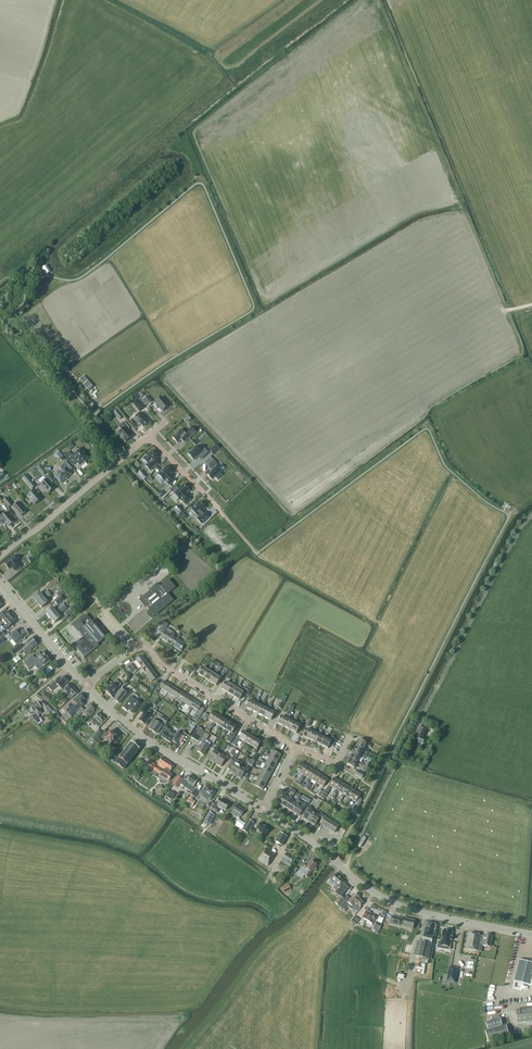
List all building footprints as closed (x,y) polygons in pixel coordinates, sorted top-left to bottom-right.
[(86,379),(82,382),(89,391),(93,387),(86,379)] [(154,402),(148,395),(142,400),(148,407),(154,402)] [(155,403),(157,405),(162,411),(169,406),(162,397),(155,403)] [(133,404),(139,411),(144,407),(138,400),(133,404)] [(144,417),(141,413),(135,418),(140,424),(143,427),(148,423),(144,417)] [(122,430),(118,433),(125,442),(132,436),(127,430),(129,428),(124,421),(118,426),(122,430)] [(172,438),(177,443),(186,435),(189,438),(196,432),(191,427),(184,433),(181,429),(172,438)] [(197,446),(188,454),(194,460),(198,457),(199,455),(203,458),(209,453),(203,447),(200,450),(197,446)] [(89,458),(81,448),(72,456),(69,452),(64,455),(69,462),(73,458),(82,469),(83,468),(87,464),(85,461),(89,458)] [(146,466),(150,471),(158,463),(155,460),(158,458),(152,451),(143,459),(148,464),(146,466)] [(212,470),(208,475),(212,480),(215,477),(218,480),(223,475),(220,472),(221,471),(217,466),(218,465),(214,460),(208,466),(212,470)] [(55,476),(61,483),(71,474),(69,472),(73,469),(67,462),(59,468),(62,471),(55,476)] [(172,477),(171,477),(170,475),(173,473),(170,470),(170,469),(170,468),(169,467),(168,467),(167,467),(167,466),(158,475),(164,481),(170,486),(175,480),(172,477)] [(44,488),(48,493),(54,488),(49,483),(52,481),(48,475),(45,477),(47,479),(40,485),(44,488)] [(191,499),(186,494),(190,491),(184,484),(174,494),(180,500),(180,499),(185,505),(191,499)] [(28,496),(35,505),(41,499),(34,491),(28,496)] [(3,500),(9,507),(12,504),(7,497),(3,500)] [(13,507),(20,517),(26,512),(21,506),(22,506),(19,502),(13,507)] [(192,510),(197,516),(206,507),(200,502),(192,510)] [(174,509),(179,514),(183,510),(178,505),(174,509)] [(14,522),(9,516),(10,515),(7,512),(3,516),(0,512),(0,521),(2,524),(5,522),(9,527),(14,522)] [(204,512),(197,519),(201,524),(208,517),(204,512)] [(32,551),(28,553),(31,557),(28,560),(31,563),(37,557),(32,551)] [(15,571),(21,567),(17,563),(18,562),(13,557),(5,564),(9,569),(12,567),(14,568),(13,569),(15,571)] [(142,601),(146,607),(149,610),(148,611),(154,617),(174,600),(168,594),(176,588),(169,579),(160,587),(158,584),(139,600),(141,602),(142,601)] [(63,589),(56,595),(59,598),(66,592),(63,589)] [(34,598),(38,603),(44,598),(40,593),(34,598)] [(57,605),(64,600),(61,596),(55,602),(57,605)] [(42,608),(48,603),(44,598),(38,603),(42,608)] [(63,604),(58,608),(55,611),(53,608),(46,613),(51,618),(65,606),(63,604)] [(67,608),(65,606),(51,618),(55,623),(61,618),(59,615),(67,608)] [(5,622),(12,616),(8,611),(0,617),(0,621),(2,619),(5,622)] [(98,645),(106,638),(91,621),(84,627),(82,624),(86,620),(88,622),(90,620),(86,615),(79,621),(79,620),(72,626),(77,631),(78,631),(83,637),(75,644),(79,648),(77,650),(84,658),(99,646),(98,645)] [(12,616),(5,622),(7,625),(3,628),(5,630),(9,627),(16,621),(12,616)] [(168,625),(164,622),(158,632),(162,634),(168,625)] [(17,629),(17,630),(9,636),(10,637),(13,640),(17,645),(23,640),(23,641),(25,639),(24,638),(29,635),(25,630),(21,634),(17,629)] [(161,638),(168,643),(172,635),(171,635),(173,632),(167,629),(166,631),(161,638)] [(168,643),(174,647),(179,640),(178,639),(181,635),(179,634),(176,638),(172,635),(168,643)] [(37,644),(32,638),(25,644),(28,647),(23,651),(24,652),(23,653),(25,656),(26,655),(31,651),(31,650),(37,644)] [(179,640),(174,647),(181,651),(185,644),(179,640)] [(47,658),(42,652),(34,659),(32,657),(24,663),(27,667),(26,667),(29,670),(36,664),(38,666),(39,665),(42,668),(45,666),(51,661),(47,657),(47,658)] [(136,660),(141,668),(147,663),(142,656),(136,660)] [(141,668),(146,675),(153,670),(147,663),(141,668)] [(126,669),(132,673),(134,670),(129,665),(126,669)] [(198,675),(204,678),(209,671),(210,672),(212,667),(210,666),(208,670),(203,667),(198,675)] [(153,670),(146,675),(152,682),(158,677),(153,670)] [(204,678),(205,679),(210,682),(215,675),(218,671),(216,670),(213,674),(210,672),(209,671),(204,678)] [(215,675),(210,682),(216,686),(220,679),(221,679),(224,675),(222,673),(219,678),(215,675)] [(49,687),(52,691),(58,685),(61,688),(68,681),(64,677),(62,679),(61,678),(56,683),(55,682),(49,687)] [(121,685),(116,680),(112,684),(112,683),(106,691),(112,696),(118,689),(118,688),(121,685)] [(160,688),(168,693),(172,686),(164,681),(160,688)] [(233,686),(235,682),(233,681),(231,685),(226,682),(221,689),(227,693),(232,686),(233,686)] [(78,692),(70,683),(66,687),(66,688),(62,691),(66,695),(67,694),(71,698),(78,692)] [(238,690),(241,686),(239,684),(236,689),(233,686),(232,686),(227,693),(233,696),(238,689),(238,690)] [(168,693),(175,697),(179,691),(172,686),(168,693)] [(233,696),(239,700),(243,693),(244,694),(247,689),(245,688),(242,692),(238,690),(238,689),(233,696)] [(114,699),(119,703),(127,693),(126,692),(127,691),(126,690),(125,692),(122,689),(114,699)] [(174,699),(182,703),(187,695),(179,691),(175,697),(174,699)] [(66,711),(71,716),(84,705),(82,703),(85,700),(80,694),(73,701),(77,704),(74,706),(73,705),(69,709),(66,711)] [(132,714),(140,705),(135,701),(138,697),(134,694),(131,698),(131,697),(123,708),(127,711),(128,710),(132,714)] [(184,703),(190,707),(194,700),(187,695),(182,703),(182,704),(181,705),(183,706),(184,703)] [(246,708),(253,711),(256,704),(257,704),(259,700),(257,699),(255,703),(250,700),(246,708)] [(194,700),(190,707),(197,711),(202,705),(194,700)] [(40,703),(49,714),(52,711),(48,706),(43,701),(40,703)] [(36,722),(41,718),(38,716),(42,713),(39,709),(42,707),(37,702),(30,708),(31,709),(28,711),(28,712),(29,714),(31,715),(33,712),(34,713),(35,712),(36,713),(32,717),(36,722)] [(253,711),(259,714),(263,707),(264,707),(266,703),(265,703),(263,702),(261,706),(257,704),(256,704),(253,711)] [(139,721),(145,725),(150,717),(149,717),(152,713),(149,711),(151,708),(145,704),(140,711),(143,713),(142,715),(142,716),(139,721)] [(259,714),(265,717),(269,710),(270,710),(272,706),(271,706),(269,705),(267,709),(264,707),(263,707),(259,714)] [(82,713),(83,714),(88,718),(94,712),(93,711),(95,709),(91,706),(87,710),(86,709),(84,710),(81,708),(76,713),(79,716),(82,713)] [(278,724),(284,727),(288,719),(289,720),(291,716),(290,715),(293,709),(290,707),(285,718),(282,716),(278,724)] [(269,710),(265,717),(271,720),(275,713),(276,713),(278,709),(276,708),(274,712),(270,710),(269,710)] [(201,719),(206,722),(209,716),(204,712),(201,719)] [(213,728),(215,724),(214,723),(219,716),(213,712),(208,720),(213,722),(211,726),(213,728)] [(106,721),(98,713),(92,720),(93,722),(92,723),(94,725),(95,724),(99,728),(106,721)] [(160,721),(166,725),(169,720),(163,716),(160,721)] [(219,731),(221,727),(220,727),(225,720),(219,716),(214,723),(215,724),(219,726),(216,730),(219,731)] [(284,727),(290,730),(294,722),(295,723),(297,719),(295,718),(293,722),(289,720),(288,719),(284,727)] [(152,724),(149,729),(157,734),(162,726),(154,720),(151,723),(152,724)] [(224,735),(227,731),(226,730),(230,723),(225,720),(220,727),(221,727),(225,730),(222,733),(224,735)] [(194,730),(197,724),(192,721),(189,727),(194,730)] [(294,722),(290,730),(297,733),(300,726),(301,726),(303,722),(301,721),(299,725),(295,723),(294,722)] [(226,730),(227,731),(231,733),(226,741),(230,743),(236,733),(234,732),(236,727),(230,723),(226,730)] [(204,755),(209,747),(206,746),(204,744),(207,739),(209,736),(202,731),(203,729),(198,726),(191,738),(199,742),(200,742),(202,743),(197,751),(204,755)] [(423,743),(425,739),(423,738),(427,729),(421,726),(414,740),(420,743),(420,742),(423,743)] [(303,736),(309,739),(313,732),(314,732),(316,728),(314,727),(312,731),(307,729),(303,736)] [(161,737),(171,743),(172,741),(177,744),(182,735),(177,732),(175,735),(170,732),(171,730),(166,728),(161,737)] [(99,730),(93,737),(96,740),(102,733),(99,730)] [(309,739),(315,743),(319,735),(320,736),(322,731),(320,730),(318,734),(314,732),(313,732),(309,739)] [(104,740),(105,739),(107,741),(106,743),(109,746),(110,744),(111,744),(117,736),(111,731),(107,735),(105,734),(102,738),(104,740)] [(244,747),(246,743),(245,742),(250,735),(244,731),(240,738),(237,736),(232,744),(236,747),(240,739),(244,741),(242,745),(244,747)] [(315,743),(321,746),(325,738),(326,739),(329,734),(326,733),(324,737),(320,736),(319,735),(315,743)] [(250,750),(252,746),(251,746),(256,739),(250,735),(245,742),(246,743),(250,745),(247,749),(250,750)] [(325,738),(321,746),(328,749),(330,745),(333,747),(337,740),(334,738),(335,737),(332,736),(330,740),(326,739),(325,738)] [(251,746),(252,746),(256,749),(253,753),(255,754),(258,750),(257,749),(262,742),(256,739),(251,746)] [(359,740),(356,746),(364,750),(364,749),(366,745),(370,747),(372,745),(367,743),(359,740)] [(115,762),(116,763),(124,769),(127,764),(128,765),(140,749),(132,742),(120,758),(118,757),(115,762)] [(356,746),(353,752),(361,756),(361,755),(363,751),(367,754),(369,751),(364,749),(364,750),(356,746)] [(209,760),(215,763),(221,754),(216,751),(218,749),(215,747),(212,752),(214,753),(209,760)] [(265,756),(269,758),(277,762),(281,755),(273,751),(270,756),(267,754),(265,756)] [(353,752),(350,758),(357,762),(358,761),(360,757),(364,760),(366,757),(361,755),(361,756),(353,752)] [(229,772),(235,776),(241,767),(236,764),(238,761),(235,759),(238,755),(235,753),(233,757),(229,763),(234,765),(229,772)] [(221,754),(215,763),(221,767),(225,760),(227,761),(230,756),(227,754),(225,757),(221,754)] [(169,773),(174,766),(162,758),(156,766),(151,762),(147,768),(153,772),(153,771),(160,775),(160,776),(169,781),(172,775),(169,773)] [(262,763),(265,765),(274,769),(277,762),(269,758),(267,762),(263,761),(262,763)] [(357,762),(350,758),(347,765),(354,768),(357,763),(361,766),(362,763),(358,761),(357,762)] [(299,772),(303,775),(308,767),(301,763),(294,774),(297,775),(299,772)] [(258,770),(262,772),(270,776),(274,769),(265,765),(263,769),(259,768),(258,770)] [(241,767),(235,776),(241,779),(245,772),(246,773),(249,768),(247,767),(245,769),(241,767)] [(305,776),(310,779),(315,771),(308,767),(303,775),(301,778),(303,779),(305,776)] [(312,780),(316,783),(321,775),(315,771),(310,779),(308,782),(310,783),(312,780)] [(255,777),(258,779),(258,778),(266,783),(270,776),(262,772),(259,776),(256,774),(255,777)] [(197,780),(189,775),(189,777),(188,778),(185,777),(182,781),(180,785),(191,791),(194,785),(197,780)] [(316,783),(314,786),(316,787),(319,784),(323,787),(328,779),(321,775),(316,783)] [(177,787),(182,779),(178,776),(173,785),(177,787)] [(258,778),(258,779),(256,783),(252,781),(251,784),(263,790),(266,783),(258,778)] [(331,787),(336,790),(341,782),(334,778),(327,789),(329,790),(331,787)] [(338,791),(343,794),(348,786),(341,782),(336,790),(334,793),(336,794),(338,791)] [(200,793),(202,794),(211,800),(216,792),(207,786),(204,791),(202,790),(200,793)] [(345,795),(349,798),(354,790),(348,786),(343,794),(341,797),(343,799),(345,795)] [(196,798),(198,796),(197,795),(199,791),(195,788),(194,788),(190,795),(192,795),(190,799),(189,799),(187,803),(192,806),(195,802),(192,801),(195,797),(196,798)] [(324,800),(329,792),(325,789),(323,792),(320,797),(324,800)] [(349,798),(347,801),(349,803),(351,799),(356,802),(361,794),(354,790),(349,798)] [(176,795),(171,792),(167,798),(172,801),(176,795)] [(279,803),(286,807),(291,800),(293,796),(291,795),(289,798),(284,795),(279,803)] [(217,805),(226,810),(229,804),(221,799),(217,805)] [(286,807),(293,812),(297,804),(298,804),(300,801),(297,799),(295,802),(291,800),(286,807)] [(213,803),(210,809),(216,813),(218,810),(214,808),(216,805),(213,803)] [(297,804),(293,812),(299,816),(306,805),(304,803),(302,807),(298,804),(297,804)] [(241,816),(245,811),(236,805),(233,810),(231,813),(239,819),(241,816)] [(303,818),(309,822),(315,813),(310,810),(312,808),(309,806),(306,811),(308,811),(303,818)] [(215,815),(209,812),(204,821),(210,824),(215,815)] [(319,819),(321,820),(323,815),(321,813),(319,816),(315,813),(309,822),(315,826),(319,819)] [(323,815),(321,820),(323,821),(321,824),(334,833),(339,826),(325,817),(326,816),(323,815)] [(235,825),(242,830),(246,824),(238,819),(235,825)] [(242,830),(247,834),(249,831),(251,828),(254,823),(249,820),(242,830)] [(260,823),(257,829),(263,833),(261,835),(264,837),(266,835),(270,829),(266,826),(265,826),(260,823)] [(275,842),(278,843),(277,845),(280,847),(281,845),(282,846),(287,837),(280,833),(275,842)] [(258,860),(268,866),(275,854),(266,848),(258,860)] [(293,858),(286,854),(283,858),(291,862),(293,858)] [(289,867),(291,864),(283,859),(281,862),(289,867)] [(317,865),(311,861),(307,867),(304,864),(299,871),(302,873),(303,873),(306,875),(305,876),(308,878),(310,874),(311,872),(311,873),(313,871),(314,871),(315,872),(317,870),(316,869),(315,868),(317,865)] [(345,883),(335,874),(329,881),(334,887),(332,890),(340,897),(349,887),(344,883),(345,883)] [(282,888),(284,893),(291,890),(289,885),(282,888)] [(347,896),(344,899),(341,897),(336,904),(345,911),(349,906),(354,910),(355,909),(358,911),(361,908),(360,907),(364,902),(359,899),(359,898),(354,894),(351,899),(347,896)] [(362,919),(367,921),(373,924),(374,920),(373,920),(375,915),(370,914),(371,912),(366,910),(362,919)] [(351,922),(355,925),(359,920),(355,916),(351,922)] [(403,926),(403,927),(413,929),(415,921),(405,918),(405,920),(402,919),(402,918),(393,916),(391,924),(400,926),(400,925),(403,926)] [(373,929),(379,932),(382,924),(376,922),(373,929)] [(434,936),(436,928),(435,928),(436,924),(428,922),(427,928),(425,928),(422,942),(418,941),(414,956),(429,959),(432,944),(434,935),(434,936)] [(451,937),(452,933),(443,931),(440,946),(450,948),(451,941),(452,941),(452,937),(451,937)] [(465,949),(481,952),(483,945),(490,947),(492,936),(485,935),(485,936),(482,936),(482,935),(468,933),(465,949)] [(519,960),(514,981),(531,986),(531,963),(519,960)] [(450,968),(448,982),(455,983),(458,969),(450,968)] [(517,1024),(531,1022),(531,1008),(516,1011),(517,1024)] [(486,1023),(487,1029),(502,1025),(500,1019),(486,1023)] [(506,1026),(485,1031),(488,1042),(509,1036),(506,1026)]
